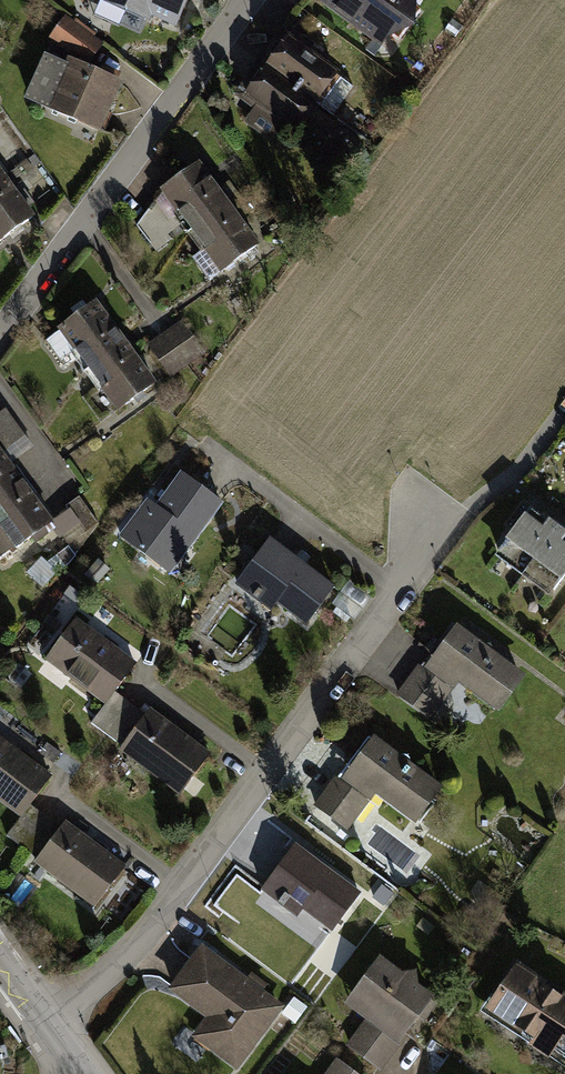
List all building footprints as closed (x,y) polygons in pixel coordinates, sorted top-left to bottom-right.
[(125,3),(176,25),(186,0),(126,0),(125,3)] [(381,43),(413,0),(323,0),(381,43)] [(62,14),(48,33),(81,57),(95,39),(62,14)] [(280,30),(259,59),(317,101),(338,72),(280,30)] [(115,79),(62,58),(43,105),(96,126),(115,79)] [(317,101),(259,59),(223,110),(269,143),(285,122),(296,130),(317,101)] [(167,192),(140,218),(154,239),(185,218),(192,229),(232,202),(202,157),(161,184),(167,192)] [(6,174),(0,178),(0,242),(36,218),(6,174)] [(195,256),(210,277),(260,244),(232,202),(192,229),(206,249),(195,256)] [(126,339),(99,300),(45,338),(61,360),(73,351),(85,368),(126,339)] [(180,322),(149,342),(168,371),(198,351),(180,322)] [(156,382),(126,339),(85,368),(115,411),(156,382)] [(24,480),(0,446),(0,496),(24,480)] [(146,501),(123,534),(174,568),(219,504),(176,474),(154,506),(146,501)] [(0,496),(0,556),(52,520),(24,480),(0,496)] [(63,506),(75,530),(96,520),(84,496),(63,506)] [(564,522),(535,502),(495,556),(524,577),(564,522)] [(564,522),(524,577),(553,598),(564,581),(564,523),(564,522)] [(265,536),(231,583),(250,597),(244,606),(263,620),(275,603),(304,624),(332,585),(265,536)] [(118,697),(139,668),(71,619),(42,660),(109,708),(118,697)] [(456,624),(427,661),(495,714),(524,676),(456,624)] [(118,697),(109,708),(97,726),(122,744),(115,753),(182,801),(213,758),(153,715),(149,720),(118,697)] [(368,733),(316,806),(349,830),(373,796),(414,826),(443,787),(368,733)] [(53,774),(0,736),(0,797),(24,814),(32,803),(53,774)] [(32,803),(24,814),(11,832),(37,850),(30,860),(96,907),(128,864),(68,821),(64,826),(32,803)] [(299,843),(264,889),(300,916),(305,909),(334,931),(363,892),(299,843)] [(202,945),(170,988),(208,1016),(192,1037),(237,1070),(285,1006),(202,945)] [(368,1020),(352,1044),(384,1070),(437,996),(420,983),(419,969),(405,972),(381,958),(358,991),(362,997),(356,1007),(368,1020)] [(515,963),(484,1008),(532,1041),(528,1047),(546,1059),(557,1042),(564,1048),(564,996),(562,994),(559,999),(545,989),(547,985),(515,963)] [(330,1073),(357,1073),(340,1061),(330,1073)]
